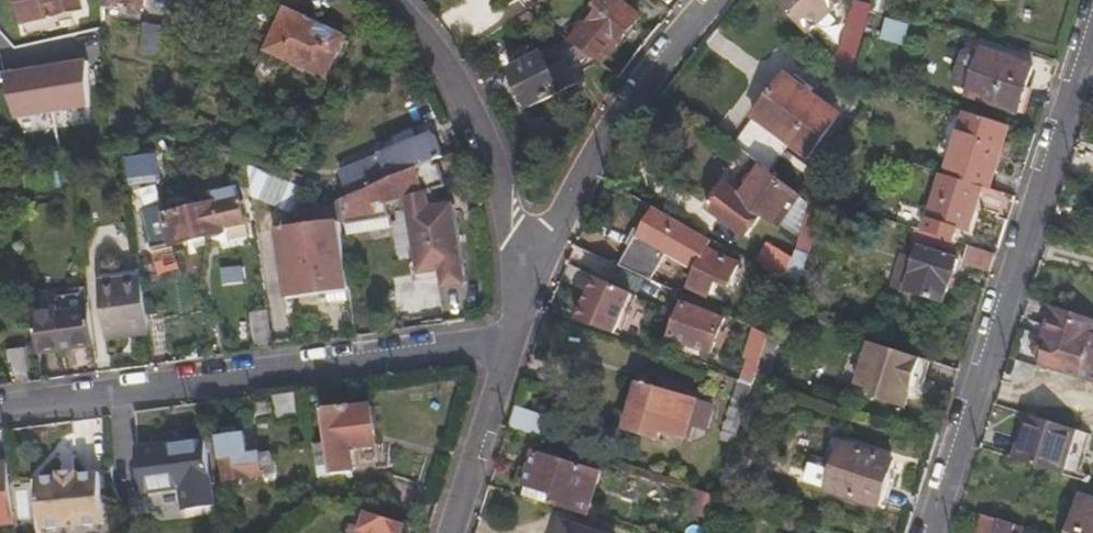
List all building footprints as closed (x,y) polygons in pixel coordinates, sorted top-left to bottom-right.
[(85,0),(23,0),(27,16),(85,0)] [(534,15),(545,8),(540,0),(530,0),(526,2),(534,15)] [(607,72),(646,21),(620,0),(611,0),(605,8),(615,16),(612,20),(608,15),(595,32),(591,30),(574,51),(607,72)] [(786,4),(819,37),(852,0),(790,0),(786,4)] [(842,53),(861,58),(875,17),(878,6),(859,0),(842,53)] [(168,46),(169,15),(150,14),(150,44),(168,46)] [(325,81),(344,43),(287,15),(267,51),(325,81)] [(891,15),(890,22),(913,30),(915,22),(891,15)] [(527,20),(519,26),(527,37),(540,29),(527,20)] [(913,30),(890,22),(889,26),(886,36),(898,39),(910,42),(913,30)] [(350,47),(344,43),(325,81),(330,84),(350,47)] [(966,102),(1018,119),(1033,71),(971,51),(964,55),(955,84),(957,90),(969,94),(966,102)] [(86,99),(77,56),(5,72),(13,115),(86,99)] [(516,74),(520,80),(532,106),(535,112),(581,87),(572,66),(558,74),(548,58),(516,74)] [(813,156),(845,116),(797,77),(764,117),(813,156)] [(532,106),(520,80),(512,85),(525,109),(532,106)] [(330,120),(344,108),(338,101),(325,112),(330,120)] [(1004,125),(964,113),(944,176),(981,188),(991,190),(999,164),(994,162),(1004,125)] [(1011,127),(1004,125),(994,162),(999,164),(1011,127)] [(392,140),(397,151),(417,142),(412,131),(392,140)] [(242,165),(267,175),(276,150),(241,135),(231,160),(242,165)] [(397,151),(380,158),(388,176),(391,180),(435,160),(442,156),(433,136),(417,142),(397,151)] [(215,153),(227,159),(234,142),(220,137),(215,153)] [(154,158),(127,160),(129,190),(156,186),(154,158)] [(388,176),(380,158),(339,175),(348,193),(388,176)] [(435,160),(391,180),(336,204),(347,232),(393,221),(389,199),(402,196),(405,208),(412,211),(417,239),(427,246),(420,255),(421,264),(445,261),(447,277),(469,274),(457,194),(435,201),(428,185),(446,178),(441,163),(438,164),(435,160)] [(815,203),(766,164),(741,195),(729,187),(710,214),(748,242),(761,227),(769,232),(776,224),(801,241),(807,227),(815,203)] [(275,180),(267,175),(242,165),(246,196),(290,215),(301,191),(292,186),(275,180)] [(280,170),(275,180),(292,186),(296,177),(280,170)] [(944,176),(941,175),(923,232),(932,234),(951,241),(956,227),(967,231),(981,188),(944,176)] [(31,205),(28,188),(20,190),(23,208),(31,205)] [(208,207),(189,210),(193,239),(218,236),(217,231),(237,227),(238,227),(234,194),(207,197),(208,207)] [(817,197),(815,203),(807,227),(819,231),(829,202),(817,197)] [(193,239),(189,210),(157,214),(156,205),(136,207),(142,246),(193,239)] [(658,207),(625,263),(656,279),(668,259),(696,274),(689,287),(709,298),(717,286),(725,291),(736,269),(708,254),(715,241),(658,207)] [(291,294),(346,287),(337,222),(281,231),(291,294)] [(217,231),(218,236),(219,243),(238,240),(237,227),(217,231)] [(807,227),(801,241),(798,253),(810,257),(819,231),(807,227)] [(923,232),(911,227),(907,238),(928,246),(929,242),(932,234),(923,232)] [(948,250),(951,241),(932,234),(929,242),(948,250)] [(962,265),(992,277),(998,255),(967,246),(962,265)] [(758,268),(787,285),(795,262),(767,252),(758,268)] [(920,252),(916,264),(911,279),(896,272),(891,289),(902,293),(904,290),(943,304),(957,265),(920,252)] [(787,285),(778,316),(790,320),(810,257),(798,253),(795,262),(787,285)] [(911,279),(916,264),(901,259),(896,272),(911,279)] [(138,277),(137,269),(94,275),(95,283),(138,277)] [(632,288),(597,271),(582,314),(618,328),(632,288)] [(103,339),(143,334),(138,277),(95,283),(103,339)] [(254,350),(269,348),(261,300),(246,301),(254,350)] [(86,311),(85,304),(55,308),(57,315),(86,311)] [(718,352),(731,323),(691,306),(677,336),(718,352)] [(1054,307),(1045,340),(1038,339),(1035,344),(1035,348),(1044,352),(1041,363),(1092,381),(1092,339),(1090,338),(1092,327),(1092,320),(1054,307)] [(55,308),(29,312),(35,354),(92,348),(86,311),(57,315),(55,308)] [(771,338),(758,377),(765,380),(768,370),(771,371),(779,348),(775,347),(778,339),(772,336),(771,338)] [(924,364),(871,346),(858,390),(877,396),(876,404),(906,414),(913,394),(915,394),(916,391),(924,364)] [(5,384),(22,381),(18,347),(0,350),(5,384)] [(930,396),(937,368),(924,364),(916,391),(930,396)] [(701,425),(707,407),(648,388),(633,434),(667,445),(670,435),(682,438),(687,420),(701,425)] [(382,436),(378,402),(357,405),(357,402),(331,406),(338,469),(355,467),(353,439),(382,436)] [(518,405),(511,424),(547,436),(552,416),(518,405)] [(1031,415),(1016,461),(1060,475),(1075,429),(1031,415)] [(231,435),(222,436),(229,475),(282,468),(280,447),(255,449),(253,432),(249,432),(247,424),(230,427),(231,435)] [(1075,429),(1060,475),(1076,480),(1091,434),(1075,429)] [(218,504),(210,443),(139,452),(144,490),(183,486),(186,508),(218,504)] [(538,444),(524,490),(591,512),(606,465),(538,444)] [(877,508),(890,466),(840,449),(835,466),(827,492),(877,508)] [(827,492),(835,466),(811,459),(804,485),(827,492)] [(14,462),(0,464),(0,526),(22,523),(14,462)] [(898,467),(890,466),(877,508),(884,510),(898,467)] [(113,523),(106,472),(85,475),(84,472),(65,474),(66,477),(44,480),(51,532),(113,523)] [(720,495),(707,491),(701,513),(712,517),(720,495)] [(720,495),(712,517),(711,522),(732,529),(741,503),(720,495)] [(1077,495),(1065,532),(1092,532),(1092,501),(1077,495)] [(374,512),(369,529),(360,527),(358,532),(406,532),(409,523),(374,512)] [(1014,524),(985,514),(979,532),(1011,532),(1014,524)] [(566,517),(561,532),(615,532),(566,517)]
